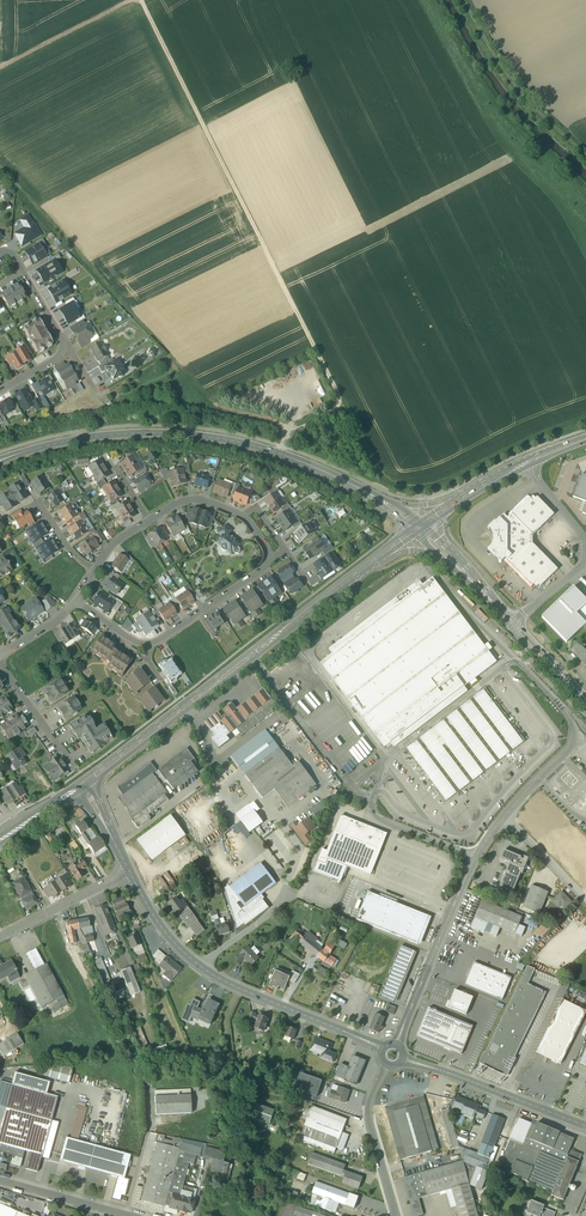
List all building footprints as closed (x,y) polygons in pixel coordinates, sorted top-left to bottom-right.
[(21,220),(25,228),(33,224),(28,216),(21,220)] [(29,242),(41,236),(34,224),(33,224),(25,228),(15,234),(22,246),(29,242)] [(56,243),(61,251),(64,249),(59,241),(56,243)] [(39,244),(25,252),(29,259),(42,251),(39,244)] [(42,251),(29,259),(33,265),(46,257),(42,251)] [(49,260),(51,263),(55,260),(56,262),(61,259),(58,254),(49,260)] [(43,284),(62,273),(56,262),(55,260),(51,263),(36,271),(43,284)] [(66,274),(68,277),(77,272),(75,269),(66,274)] [(56,304),(72,294),(64,280),(47,290),(56,304)] [(18,285),(12,288),(11,288),(8,290),(9,290),(1,295),(9,308),(26,298),(18,285)] [(64,304),(66,307),(72,303),(75,301),(73,298),(64,304)] [(60,310),(64,317),(76,310),(72,303),(66,307),(60,310)] [(80,317),(76,310),(64,317),(68,325),(74,321),(80,317)] [(80,317),(74,321),(76,324),(78,323),(85,319),(83,315),(80,317)] [(39,319),(23,328),(37,353),(53,344),(39,319)] [(76,324),(70,328),(72,331),(80,326),(78,323),(76,324)] [(72,331),(76,338),(88,331),(84,324),(80,326),(72,331)] [(88,331),(76,338),(80,345),(89,340),(92,338),(88,331)] [(89,340),(80,345),(82,348),(90,343),(89,340)] [(103,346),(102,347),(100,343),(97,345),(94,344),(94,347),(91,349),(98,361),(107,356),(105,352),(106,351),(103,346)] [(23,347),(15,352),(16,353),(23,365),(23,364),(30,360),(27,354),(23,347)] [(149,354),(155,357),(158,351),(152,348),(149,354)] [(16,353),(9,357),(13,364),(16,370),(24,365),(23,364),(23,365),(16,353)] [(107,356),(98,361),(100,365),(106,362),(110,360),(107,356)] [(108,365),(103,368),(105,371),(106,374),(108,373),(110,377),(111,376),(114,380),(118,377),(120,378),(122,376),(123,374),(119,368),(122,367),(118,359),(108,365)] [(106,362),(100,365),(98,367),(102,373),(105,371),(103,368),(108,365),(106,362)] [(63,363),(55,368),(57,372),(65,367),(65,366),(63,363)] [(65,367),(57,372),(62,379),(73,372),(68,365),(65,366),(65,367)] [(73,372),(62,379),(66,387),(74,382),(77,380),(73,372)] [(47,379),(39,384),(43,391),(42,392),(44,394),(46,395),(48,394),(49,392),(54,389),(50,383),(48,379),(47,379)] [(74,382),(66,387),(68,390),(70,389),(76,385),(74,382)] [(76,385),(70,389),(74,396),(84,390),(80,383),(76,385)] [(29,395),(28,396),(25,390),(23,391),(22,391),(21,391),(21,393),(19,393),(18,393),(17,393),(17,395),(15,396),(23,410),(28,407),(29,408),(30,408),(33,407),(34,406),(32,402),(30,399),(31,398),(29,395)] [(8,399),(0,404),(0,412),(3,416),(6,415),(7,415),(11,412),(14,410),(12,405),(8,399)] [(38,399),(32,402),(34,406),(33,407),(36,412),(44,408),(38,399)] [(21,413),(15,403),(12,405),(14,410),(16,415),(21,413)] [(127,460),(122,464),(125,470),(137,463),(133,457),(127,460)] [(100,460),(89,467),(94,475),(105,468),(100,460)] [(137,463),(125,470),(129,476),(135,472),(141,469),(140,469),(137,463)] [(189,463),(181,465),(182,469),(183,469),(184,475),(189,474),(189,463)] [(144,466),(140,469),(141,469),(135,472),(137,475),(144,471),(146,470),(144,466)] [(89,467),(85,470),(90,478),(94,475),(89,467)] [(105,468),(94,475),(98,482),(98,483),(103,479),(109,476),(105,468)] [(167,469),(159,471),(164,481),(169,479),(168,473),(167,469)] [(182,469),(175,471),(179,485),(187,483),(184,475),(183,469),(182,469)] [(137,475),(135,477),(137,480),(144,476),(144,477),(147,475),(144,471),(137,475)] [(168,473),(169,479),(172,487),(179,485),(175,471),(168,473)] [(202,476),(197,474),(194,485),(202,488),(202,487),(207,488),(210,480),(210,477),(206,476),(204,477),(202,476)] [(585,474),(584,475),(582,474),(581,477),(579,478),(580,480),(579,480),(578,481),(578,483),(573,497),(585,502),(585,475),(585,474)] [(137,480),(133,483),(139,492),(150,485),(144,477),(144,476),(137,480)] [(29,485),(25,477),(21,479),(25,487),(29,485)] [(42,477),(31,483),(38,494),(49,488),(42,477)] [(25,487),(22,481),(19,483),(24,492),(27,490),(25,487)] [(107,486),(103,488),(103,489),(107,495),(118,489),(114,481),(107,486)] [(231,486),(218,481),(214,492),(227,497),(229,493),(232,486),(231,486)] [(10,490),(10,489),(9,489),(11,492),(8,494),(9,495),(4,498),(3,496),(0,498),(0,503),(2,506),(4,507),(7,512),(16,506),(13,501),(14,499),(15,498),(19,503),(26,498),(23,492),(24,492),(19,483),(13,486),(14,488),(10,490)] [(59,486),(51,491),(53,495),(58,492),(61,490),(59,486)] [(118,489),(107,495),(111,502),(111,503),(116,499),(123,496),(118,489)] [(251,494),(238,489),(234,500),(246,505),(251,494)] [(312,496),(315,501),(321,496),(318,491),(312,496)] [(58,492),(53,495),(48,498),(54,507),(64,501),(58,492)] [(272,496),(265,501),(269,507),(281,499),(277,493),(272,496)] [(537,497),(537,498),(533,495),(530,498),(529,497),(508,518),(504,515),(496,523),(495,522),(488,529),(489,530),(492,534),(493,539),(492,544),(489,549),(488,550),(495,557),(496,556),(499,559),(499,560),(498,561),(499,562),(499,563),(500,563),(501,563),(504,560),(531,588),(532,586),(533,586),(536,589),(540,586),(541,586),(558,570),(533,544),(533,536),(554,514),(537,497)] [(258,496),(249,502),(252,506),(261,500),(258,496)] [(74,499),(65,505),(67,508),(72,505),(76,502),(74,499)] [(281,499),(269,507),(273,513),(280,508),(285,505),(281,499)] [(120,505),(116,508),(116,509),(120,516),(131,509),(127,501),(120,505)] [(111,507),(110,507),(112,511),(116,509),(116,508),(120,505),(118,502),(111,507)] [(285,505),(280,508),(282,511),(290,506),(288,503),(285,505)] [(67,508),(58,514),(61,519),(75,510),(72,505),(67,508)] [(131,509),(120,516),(124,523),(129,520),(136,516),(131,509)] [(190,519),(189,523),(206,528),(207,525),(210,516),(210,515),(193,509),(193,511),(190,519)] [(20,510),(11,515),(14,520),(14,519),(19,516),(18,515),(21,513),(22,513),(20,510)] [(75,510),(61,519),(64,524),(74,518),(79,515),(75,510)] [(27,511),(22,514),(22,513),(21,513),(18,515),(19,516),(14,519),(14,520),(20,528),(27,523),(32,520),(27,511)] [(284,514),(277,519),(281,525),(293,517),(289,511),(284,514)] [(82,512),(79,515),(74,518),(75,521),(85,516),(82,512)] [(85,516),(75,521),(77,524),(82,521),(83,521),(87,519),(85,516)] [(176,516),(171,520),(179,533),(185,530),(176,516)] [(293,517),(281,525),(285,531),(292,526),(297,523),(293,517)] [(129,520),(124,523),(120,525),(122,529),(131,523),(129,520)] [(179,533),(171,520),(165,523),(171,534),(174,537),(179,533)] [(77,524),(68,530),(71,535),(86,527),(83,521),(82,521),(77,524)] [(300,521),(297,523),(292,526),(294,529),(302,524),(300,521)] [(311,522),(293,534),(300,544),(318,532),(311,522)] [(41,538),(48,534),(41,524),(34,528),(27,532),(34,543),(41,538)] [(27,532),(34,528),(33,525),(23,531),(25,534),(27,532)] [(86,527),(71,535),(74,541),(84,535),(89,532),(86,527)] [(230,532),(224,527),(220,533),(223,535),(226,538),(228,535),(230,532)] [(108,530),(111,537),(117,534),(114,528),(108,530)] [(160,528),(154,532),(161,544),(167,540),(166,539),(160,530),(161,530),(160,528)] [(169,537),(164,528),(161,530),(160,530),(166,539),(169,537)] [(93,529),(89,532),(84,535),(86,538),(93,534),(95,532),(93,529)] [(104,540),(98,530),(95,532),(93,534),(95,537),(99,543),(104,540)] [(161,544),(154,532),(147,536),(148,537),(154,546),(155,548),(161,544)] [(228,535),(226,538),(223,535),(217,543),(221,546),(223,546),(227,549),(227,551),(232,555),(234,552),(236,554),(239,554),(240,552),(240,549),(238,547),(240,545),(228,535)] [(95,537),(89,541),(89,540),(81,545),(84,550),(87,555),(95,550),(94,548),(98,546),(97,544),(99,543),(95,537)] [(154,546),(148,537),(145,539),(151,548),(154,546)] [(34,547),(43,542),(41,538),(34,543),(32,544),(34,547)] [(51,555),(59,551),(52,540),(45,545),(37,549),(44,560),(51,555)] [(319,540),(313,544),(304,550),(310,559),(322,551),(325,549),(325,548),(322,544),(323,542),(321,540),(320,540),(319,540)] [(37,549),(45,545),(43,542),(34,547),(36,550),(37,549)] [(331,545),(325,548),(325,549),(322,551),(324,555),(333,549),(331,545)] [(134,562),(128,554),(125,558),(129,561),(133,564),(134,562)] [(341,566),(332,554),(325,558),(334,571),(341,566)] [(53,558),(51,555),(44,560),(42,561),(44,564),(53,558)] [(125,558),(120,555),(112,567),(121,573),(123,574),(126,570),(124,568),(129,561),(125,558)] [(334,571),(325,558),(314,566),(323,578),(334,571)] [(0,561),(0,578),(6,574),(9,572),(11,571),(8,566),(9,563),(6,563),(3,559),(0,561)] [(289,565),(284,568),(283,568),(281,569),(281,571),(278,573),(282,579),(283,580),(292,574),(294,573),(289,565)] [(113,578),(117,581),(120,577),(114,572),(111,577),(113,578)] [(292,574),(283,580),(282,579),(281,580),(284,584),(294,577),(292,574)] [(317,575),(308,581),(312,587),(321,581),(317,575)] [(294,577),(284,584),(286,588),(287,587),(296,581),(296,580),(294,577)] [(117,595),(124,586),(117,581),(113,578),(107,587),(110,590),(117,595)] [(271,578),(258,586),(269,602),(275,598),(282,593),(271,578)] [(433,578),(321,663),(385,747),(397,738),(399,741),(407,735),(405,732),(497,662),(433,578)] [(296,581),(287,587),(292,594),(295,592),(296,592),(298,591),(298,589),(303,586),(298,579),(296,580),(296,581)] [(193,593),(187,585),(184,588),(186,592),(187,591),(190,595),(193,593)] [(573,587),(542,617),(567,643),(585,624),(576,614),(585,604),(585,599),(573,587)] [(263,606),(253,590),(241,597),(252,613),(258,609),(263,606)] [(190,595),(187,591),(186,592),(181,595),(189,606),(195,602),(190,595)] [(109,598),(100,592),(97,597),(96,597),(96,598),(93,603),(107,613),(111,608),(115,602),(114,602),(109,598),(110,598),(109,598)] [(176,599),(173,595),(170,597),(172,600),(176,606),(179,604),(175,599),(176,599)] [(176,599),(175,599),(179,604),(183,610),(189,606),(181,595),(176,599)] [(49,598),(42,603),(47,611),(54,606),(49,598)] [(275,598),(269,602),(273,607),(279,603),(275,598)] [(123,603),(116,599),(114,602),(115,602),(111,608),(117,612),(123,603)] [(32,601),(30,602),(29,603),(29,604),(28,605),(29,607),(22,612),(28,621),(33,618),(33,617),(39,614),(43,612),(36,600),(35,600),(33,600),(32,601)] [(246,617),(235,602),(224,609),(235,625),(241,621),(246,617)] [(169,603),(163,607),(171,618),(177,614),(173,608),(169,603)] [(576,614),(585,624),(585,604),(576,614)] [(163,607),(157,611),(161,616),(165,622),(171,618),(163,607)] [(480,608),(476,613),(485,623),(489,618),(480,608)] [(12,620),(9,615),(11,613),(8,609),(0,613),(0,626),(1,627),(1,628),(1,627),(12,620)] [(258,609),(252,613),(255,618),(261,614),(258,609)] [(145,636),(159,627),(149,611),(135,620),(137,623),(142,631),(145,636)] [(217,614),(206,621),(212,631),(224,623),(217,614)] [(12,620),(1,627),(3,629),(2,630),(6,636),(9,636),(13,634),(14,634),(17,632),(16,631),(20,629),(16,621),(14,622),(12,620)] [(96,629),(85,621),(81,627),(92,635),(96,629)] [(244,626),(241,621),(235,625),(238,630),(244,626)] [(142,631),(137,623),(133,625),(139,634),(142,631)] [(76,631),(72,625),(72,624),(65,628),(72,640),(79,635),(76,631),(76,630),(76,631)] [(65,628),(58,633),(62,639),(62,640),(65,644),(72,640),(65,628)] [(96,629),(91,637),(94,639),(99,631),(96,629)] [(105,639),(102,637),(101,639),(101,638),(93,650),(94,650),(92,652),(95,654),(101,658),(102,658),(109,663),(107,666),(112,669),(111,670),(118,674),(118,673),(121,675),(122,673),(122,674),(130,662),(131,660),(128,658),(119,651),(117,653),(112,650),(115,645),(106,638),(105,639)] [(578,645),(572,651),(578,657),(584,651),(578,645)] [(578,657),(585,665),(585,653),(584,651),(578,657)] [(171,659),(167,662),(166,661),(165,662),(164,661),(158,665),(162,671),(163,670),(164,673),(164,674),(165,673),(166,675),(165,676),(166,676),(168,678),(167,679),(171,684),(177,680),(176,680),(178,678),(177,678),(182,675),(177,668),(176,666),(171,659)] [(150,683),(141,670),(134,675),(133,674),(131,675),(131,677),(125,681),(135,694),(150,683)] [(186,684),(190,681),(186,674),(182,677),(186,684)] [(60,681),(44,691),(45,692),(44,692),(46,696),(47,696),(47,697),(48,698),(50,702),(51,702),(52,703),(68,693),(60,681)] [(154,688),(139,700),(148,712),(154,708),(156,708),(158,707),(157,705),(163,701),(154,688)] [(204,723),(211,731),(215,737),(212,739),(219,749),(230,741),(227,737),(230,734),(236,730),(241,736),(274,712),(272,710),(277,706),(273,701),(264,688),(236,709),(232,703),(223,710),(226,713),(221,717),(218,712),(204,723)] [(485,689),(406,749),(446,801),(525,742),(485,689)] [(0,700),(0,718),(4,715),(4,714),(11,710),(12,710),(12,709),(12,707),(11,706),(9,705),(4,697),(0,700)] [(73,698),(58,708),(62,714),(65,720),(81,710),(74,698),(73,698)] [(16,716),(12,719),(11,718),(8,720),(8,721),(0,727),(9,740),(14,736),(15,737),(20,734),(19,733),(25,729),(23,726),(27,724),(22,717),(18,719),(16,716)] [(94,728),(92,726),(94,725),(90,719),(88,720),(85,716),(69,726),(72,731),(74,730),(75,732),(76,733),(74,734),(78,740),(83,737),(85,741),(83,742),(87,748),(89,750),(90,749),(93,753),(98,749),(104,745),(103,745),(110,741),(108,739),(111,737),(106,728),(104,729),(102,725),(96,729),(94,728)] [(34,728),(25,734),(28,738),(37,732),(34,728)] [(231,757),(245,775),(280,749),(266,731),(231,757)] [(20,747),(8,756),(13,764),(12,764),(16,771),(26,764),(20,756),(24,753),(20,747)] [(187,749),(159,769),(159,770),(167,780),(191,762),(194,766),(196,765),(195,763),(195,762),(194,761),(195,760),(187,749)] [(280,749),(245,775),(258,792),(293,766),(280,749)] [(51,765),(45,769),(52,779),(58,775),(59,776),(67,771),(64,767),(65,767),(61,761),(60,761),(57,758),(50,763),(51,765)] [(293,766),(258,792),(263,799),(274,790),(287,807),(316,785),(299,761),(293,766)] [(191,762),(167,780),(167,781),(174,790),(198,772),(194,766),(191,762)] [(150,764),(119,786),(119,789),(124,795),(153,774),(156,772),(150,764)] [(400,777),(406,773),(402,767),(396,771),(400,777)] [(167,780),(159,770),(156,772),(165,783),(167,781),(167,780)] [(165,783),(156,772),(153,774),(124,795),(119,799),(133,818),(134,819),(165,795),(167,794),(161,785),(165,783)] [(32,776),(26,779),(31,789),(37,785),(32,776)] [(37,785),(31,789),(35,796),(45,791),(44,790),(46,789),(44,785),(42,786),(40,783),(37,785)] [(15,784),(9,788),(16,799),(22,795),(18,788),(15,784)] [(16,799),(9,788),(2,792),(5,796),(9,803),(10,803),(16,799)] [(165,795),(134,819),(133,818),(132,819),(132,822),(137,828),(139,829),(150,821),(150,818),(148,816),(169,801),(165,795)] [(322,801),(310,810),(316,818),(328,809),(322,801)] [(250,805),(236,815),(241,821),(254,811),(250,805)] [(254,811),(241,821),(250,833),(263,823),(254,811)] [(384,833),(351,819),(342,815),(342,816),(341,816),(338,824),(335,832),(378,849),(384,833)] [(171,816),(137,841),(144,850),(148,856),(151,861),(186,835),(171,816)] [(309,818),(299,825),(296,822),(290,826),(305,846),(313,840),(308,833),(316,827),(309,818)] [(83,821),(75,827),(81,834),(85,832),(88,829),(83,821)] [(90,828),(88,829),(85,832),(92,842),(97,838),(90,828)] [(85,832),(81,834),(88,845),(92,842),(85,832)] [(378,849),(335,832),(333,838),(332,838),(332,839),(330,845),(329,845),(330,845),(327,851),(327,852),(325,857),(328,859),(334,861),(333,861),(334,861),(342,864),(342,865),(343,864),(347,866),(350,868),(351,868),(358,871),(359,872),(359,871),(367,874),(367,875),(368,875),(371,876),(373,870),(370,869),(378,849)] [(387,834),(384,833),(378,849),(370,869),(373,870),(387,834)] [(92,842),(88,845),(94,853),(105,846),(99,837),(97,838),(92,842)] [(74,841),(70,844),(75,850),(79,847),(74,841)] [(322,849),(317,861),(326,865),(328,859),(325,857),(327,852),(323,850),(323,849),(322,849)] [(521,857),(504,850),(501,859),(510,863),(499,890),(512,896),(521,873),(523,874),(525,869),(524,869),(526,865),(529,858),(525,857),(523,860),(521,859),(521,857)] [(342,864),(334,861),(333,861),(334,861),(328,859),(326,865),(317,861),(313,871),(314,871),(322,874),(322,875),(323,875),(323,874),(331,878),(332,878),(341,881),(343,874),(344,874),(345,870),(346,870),(346,869),(347,866),(343,864),(342,865),(342,864)] [(81,860),(77,863),(82,871),(86,868),(81,860)] [(82,871),(77,863),(69,868),(77,881),(85,876),(82,871)] [(261,863),(229,887),(240,901),(245,907),(262,895),(277,883),(261,863)] [(169,871),(165,873),(171,884),(175,882),(169,871)] [(72,883),(67,875),(63,877),(69,885),(72,883)] [(24,877),(12,883),(16,890),(18,889),(22,897),(31,892),(24,877)] [(63,877),(55,882),(61,892),(70,887),(69,885),(63,877)] [(55,882),(47,888),(52,896),(51,896),(53,897),(61,892),(55,882)] [(246,926),(269,908),(263,900),(265,898),(262,895),(245,907),(242,909),(237,904),(240,901),(229,887),(228,886),(225,889),(237,929),(244,924),(246,926)] [(548,893),(532,886),(523,908),(539,915),(548,893)] [(47,888),(43,890),(48,898),(51,896),(52,896),(47,888)] [(429,916),(368,892),(357,920),(418,944),(418,943),(428,917),(429,916)] [(571,902),(562,892),(553,901),(557,906),(559,904),(565,909),(571,902)] [(33,895),(22,901),(26,909),(38,903),(33,895)] [(497,902),(484,896),(482,900),(496,906),(497,902)] [(123,898),(111,902),(116,914),(113,915),(114,917),(117,916),(129,911),(129,910),(129,911),(126,905),(127,904),(125,904),(122,898),(123,898)] [(179,901),(176,898),(169,904),(177,915),(178,914),(188,907),(184,902),(182,903),(181,902),(181,901),(180,901),(179,901)] [(477,912),(475,917),(488,923),(496,906),(482,900),(479,909),(477,912)] [(105,906),(95,910),(98,917),(95,918),(99,928),(102,927),(106,935),(110,933),(110,934),(112,935),(114,934),(115,932),(114,931),(115,931),(112,923),(109,915),(105,906)] [(496,906),(488,923),(494,925),(500,928),(515,934),(519,925),(522,917),(496,906)] [(188,907),(178,914),(188,928),(190,927),(198,921),(188,907)] [(129,911),(117,916),(118,919),(120,923),(126,921),(126,920),(134,917),(134,916),(131,911),(129,911)] [(488,923),(475,917),(471,927),(484,933),(488,923)] [(88,919),(77,921),(79,929),(90,927),(88,919)] [(77,921),(66,923),(68,931),(74,930),(79,929),(77,921)] [(205,931),(198,921),(190,927),(197,937),(205,931)] [(222,925),(217,927),(220,935),(230,932),(228,927),(227,927),(226,924),(222,925)] [(500,928),(494,925),(490,934),(497,937),(500,928)] [(525,928),(519,925),(515,934),(522,937),(525,928)] [(74,930),(68,931),(68,934),(69,938),(70,944),(76,943),(74,930)] [(296,932),(286,945),(293,951),(300,943),(300,942),(304,938),(300,935),(296,932)] [(93,935),(86,936),(84,938),(87,943),(94,941),(93,935)] [(137,935),(127,939),(131,949),(141,945),(137,935)] [(314,944),(309,940),(305,937),(304,938),(300,942),(317,956),(322,950),(314,944)] [(346,949),(349,944),(341,939),(338,944),(346,949)] [(87,943),(82,944),(79,946),(84,957),(91,954),(87,943)] [(331,943),(325,950),(328,952),(330,954),(334,946),(332,944),(331,943)] [(141,945),(131,949),(135,958),(145,954),(141,945)] [(401,946),(380,997),(394,1003),(394,1002),(415,952),(401,946)] [(259,958),(248,947),(237,958),(240,962),(244,958),(251,965),(259,958)] [(64,996),(46,964),(44,965),(35,949),(26,954),(35,970),(25,976),(30,985),(42,1008),(64,996)] [(158,950),(153,956),(157,959),(162,953),(158,950)] [(322,950),(317,956),(325,962),(329,956),(327,954),(324,951),(322,950)] [(415,952),(394,1002),(396,1003),(417,953),(415,952)] [(145,954),(135,958),(138,964),(147,960),(145,954)] [(329,956),(325,962),(332,966),(336,959),(329,955),(329,956)] [(166,957),(159,965),(166,972),(163,976),(170,982),(173,978),(174,978),(181,969),(177,966),(176,967),(171,963),(172,961),(166,957)] [(11,961),(3,966),(0,961),(0,977),(6,974),(10,982),(19,977),(16,972),(17,971),(17,970),(16,970),(11,961)] [(510,978),(473,963),(465,983),(502,998),(510,978)] [(528,966),(485,1054),(481,1062),(506,1074),(514,1058),(546,993),(528,984),(535,969),(528,966)] [(130,967),(120,971),(130,996),(140,992),(130,967)] [(327,971),(321,967),(318,973),(324,976),(327,971)] [(290,977),(276,971),(270,984),(275,987),(276,985),(285,989),(290,977)] [(300,975),(296,972),(291,982),(295,984),(300,975)] [(30,985),(25,976),(18,980),(23,989),(30,985)] [(473,997),(455,990),(448,1007),(466,1015),(473,997)] [(188,1005),(182,1019),(189,1023),(192,1016),(191,1016),(195,1008),(196,1008),(199,1002),(194,1000),(191,1006),(188,1005)] [(203,1012),(197,1009),(196,1008),(195,1008),(191,1016),(192,1016),(210,1025),(211,1022),(214,1017),(213,1016),(214,1014),(218,1005),(208,1000),(203,1012)] [(562,1000),(536,1052),(561,1064),(585,1013),(585,1011),(562,1000)] [(397,1007),(388,1004),(385,1011),(394,1015),(397,1007)] [(445,1015),(429,1008),(417,1036),(434,1043),(445,1015)] [(385,1018),(376,1014),(374,1019),(383,1023),(385,1018)] [(269,1019),(259,1015),(259,1017),(255,1015),(253,1019),(257,1021),(256,1025),(255,1025),(254,1028),(257,1029),(258,1029),(264,1032),(266,1026),(269,1019)] [(473,1026),(445,1015),(434,1043),(462,1054),(473,1026)] [(383,1023),(374,1019),(369,1030),(378,1033),(380,1029),(382,1030),(383,1027),(381,1026),(383,1023)] [(272,1029),(266,1026),(264,1032),(263,1033),(269,1035),(272,1029)] [(297,1031),(288,1027),(285,1036),(286,1037),(288,1038),(293,1040),(297,1031)] [(0,1044),(0,1052),(3,1057),(24,1044),(17,1034),(0,1044)] [(330,1044),(316,1038),(311,1049),(323,1053),(321,1058),(333,1063),(336,1055),(329,1053),(329,1052),(327,1051),(330,1044)] [(366,1061),(353,1056),(349,1067),(344,1080),(356,1085),(366,1061)] [(349,1067),(341,1064),(336,1077),(344,1080),(349,1067)] [(72,1071),(49,1065),(46,1077),(69,1083),(72,1071)] [(16,1073),(13,1085),(47,1094),(50,1082),(16,1073)] [(322,1081),(302,1074),(297,1088),(317,1095),(322,1081)] [(0,1081),(0,1107),(5,1108),(52,1121),(58,1097),(47,1094),(13,1085),(0,1081)] [(350,1090),(340,1087),(338,1092),(335,1100),(345,1103),(350,1090)] [(178,1096),(155,1097),(156,1115),(181,1114),(191,1113),(191,1100),(191,1095),(178,1096)] [(423,1096),(385,1107),(400,1160),(438,1149),(423,1096)] [(478,1107),(466,1102),(467,1101),(457,1097),(453,1107),(462,1110),(461,1113),(474,1117),(473,1118),(474,1118),(475,1116),(478,1109),(478,1107)] [(270,1109),(257,1105),(253,1117),(269,1123),(271,1117),(267,1115),(270,1109)] [(79,1106),(71,1137),(78,1140),(87,1108),(79,1106)] [(347,1120),(312,1106),(310,1112),(345,1125),(347,1120)] [(5,1108),(0,1128),(0,1152),(3,1153),(4,1153),(7,1154),(8,1154),(15,1156),(14,1156),(15,1156),(19,1157),(22,1158),(22,1160),(25,1151),(30,1153),(42,1156),(52,1121),(5,1108)] [(453,1149),(459,1147),(449,1109),(442,1111),(453,1149)] [(486,1112),(478,1109),(475,1116),(483,1119),(486,1112)] [(345,1125),(310,1112),(302,1134),(337,1148),(342,1133),(345,1125)] [(181,1114),(156,1115),(156,1122),(182,1121),(181,1114)] [(504,1119),(493,1115),(482,1143),(486,1145),(494,1148),(504,1119)] [(532,1124),(519,1119),(511,1140),(523,1145),(540,1152),(565,1162),(567,1158),(568,1156),(567,1155),(526,1138),(532,1124)] [(59,1123),(52,1121),(42,1156),(42,1157),(49,1159),(59,1123)] [(536,1126),(532,1124),(526,1138),(567,1155),(574,1139),(560,1133),(560,1132),(537,1123),(536,1126)] [(348,1135),(342,1133),(337,1148),(343,1150),(348,1135)] [(165,1136),(157,1134),(155,1143),(156,1143),(157,1143),(180,1149),(181,1144),(164,1140),(165,1136)] [(337,1148),(302,1134),(300,1140),(335,1153),(337,1148)] [(131,1155),(66,1138),(60,1161),(120,1177),(124,1178),(131,1155)] [(511,1140),(498,1170),(510,1175),(523,1145),(511,1140)] [(180,1149),(157,1143),(156,1143),(141,1201),(164,1207),(179,1151),(180,1149)] [(202,1148),(181,1143),(181,1144),(180,1149),(179,1151),(200,1156),(202,1148)] [(482,1156),(486,1145),(482,1143),(478,1154),(482,1156)] [(494,1148),(486,1145),(482,1156),(489,1159),(494,1148)] [(540,1152),(523,1145),(510,1175),(511,1175),(511,1173),(523,1178),(522,1180),(528,1182),(540,1152)] [(468,1151),(459,1147),(463,1160),(463,1162),(468,1151)] [(226,1153),(206,1148),(203,1157),(214,1160),(210,1173),(225,1177),(229,1164),(224,1162),(226,1153)] [(478,1154),(468,1150),(468,1151),(463,1162),(485,1170),(489,1159),(482,1156),(478,1154)] [(582,1155),(570,1150),(568,1156),(567,1158),(578,1163),(582,1155)] [(179,1151),(164,1207),(191,1214),(194,1200),(191,1199),(193,1189),(183,1186),(189,1164),(194,1166),(197,1156),(179,1151)] [(565,1162),(540,1152),(528,1182),(553,1192),(566,1162),(565,1162)] [(42,1156),(30,1153),(25,1169),(37,1172),(42,1157),(42,1156)] [(346,1165),(312,1153),(308,1164),(341,1176),(341,1177),(344,1178),(346,1173),(343,1172),(346,1165)] [(20,1168),(22,1160),(22,1158),(19,1157),(15,1156),(14,1158),(14,1159),(12,1158),(10,1165),(20,1168)] [(578,1163),(567,1158),(565,1162),(566,1162),(553,1192),(551,1196),(563,1200),(568,1188),(569,1185),(578,1163)] [(463,1160),(422,1172),(428,1196),(452,1189),(469,1184),(463,1162),(463,1160)] [(485,1170),(463,1162),(469,1184),(470,1185),(482,1190),(488,1171),(485,1170)] [(300,1172),(291,1169),(288,1177),(297,1180),(297,1179),(300,1172)] [(306,1175),(300,1172),(297,1179),(304,1182),(306,1175)] [(422,1172),(412,1175),(419,1198),(428,1196),(422,1172)] [(355,1176),(346,1173),(344,1178),(342,1182),(352,1186),(351,1187),(358,1189),(363,1178),(355,1175),(355,1176)] [(405,1177),(416,1215),(423,1214),(419,1198),(412,1175),(405,1177)] [(124,1178),(120,1177),(119,1181),(117,1181),(112,1199),(120,1201),(122,1195),(125,1196),(129,1180),(124,1178)] [(356,1196),(329,1186),(316,1182),(312,1193),(324,1198),(323,1202),(317,1200),(315,1205),(331,1211),(335,1201),(352,1208),(356,1196)] [(452,1189),(459,1215),(478,1215),(470,1185),(469,1184),(452,1189)] [(532,1201),(527,1211),(532,1213),(531,1215),(534,1215),(554,1215),(556,1213),(544,1208),(545,1206),(532,1201)] [(297,1207),(286,1203),(281,1215),(294,1215),(297,1207)] [(0,1204),(0,1215),(27,1215),(0,1204)] [(297,1207),(294,1215),(322,1215),(297,1207)]
